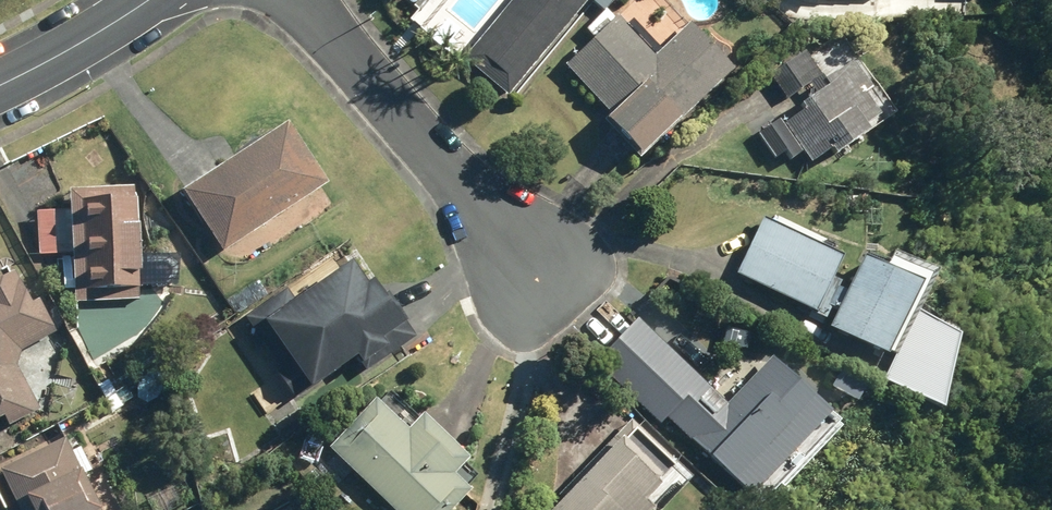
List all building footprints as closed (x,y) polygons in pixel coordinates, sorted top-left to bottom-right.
[(469,59),(513,95),(592,0),(517,0),(469,59)] [(822,11),(828,0),(803,0),(822,11)] [(592,128),(627,166),(728,74),(683,26),(648,58),(613,19),(560,67),(605,116),(592,128)] [(864,96),(846,68),(822,83),(803,54),(763,80),(787,117),(750,141),(766,165),(776,159),(781,167),(794,158),(802,170),(819,159),(822,164),(857,142),(852,135),(874,121),(859,99),(864,96)] [(297,119),(193,188),(234,249),(338,180),(297,119)] [(144,222),(143,183),(79,186),(80,208),(42,210),(44,254),(76,253),(79,301),(144,298),(143,270),(153,269),(151,221),(144,222)] [(759,220),(729,281),(823,327),(817,339),(874,367),(878,358),(887,362),(875,385),(927,423),(948,343),(912,312),(929,276),(887,255),(878,274),(854,262),(840,290),(827,283),(838,261),(830,257),(836,244),(778,215),(772,227),(759,220)] [(279,370),(299,399),(366,354),(371,362),(398,344),(392,336),(417,319),(388,276),(378,282),(362,258),(300,300),(292,287),(248,317),(283,367),(279,370)] [(20,261),(0,271),(0,432),(45,409),(22,365),(27,349),(64,330),(47,297),(40,301),(20,261)] [(645,317),(601,360),(666,425),(676,415),(749,487),(771,465),(777,470),(839,408),(782,351),(731,402),(645,317)] [(335,445),(401,509),(459,509),(481,488),(463,471),(479,455),(434,410),(417,427),(384,395),(335,445)] [(560,509),(659,509),(695,472),(643,423),(560,509)] [(0,471),(0,490),(9,509),(107,509),(74,438),(0,471)]
